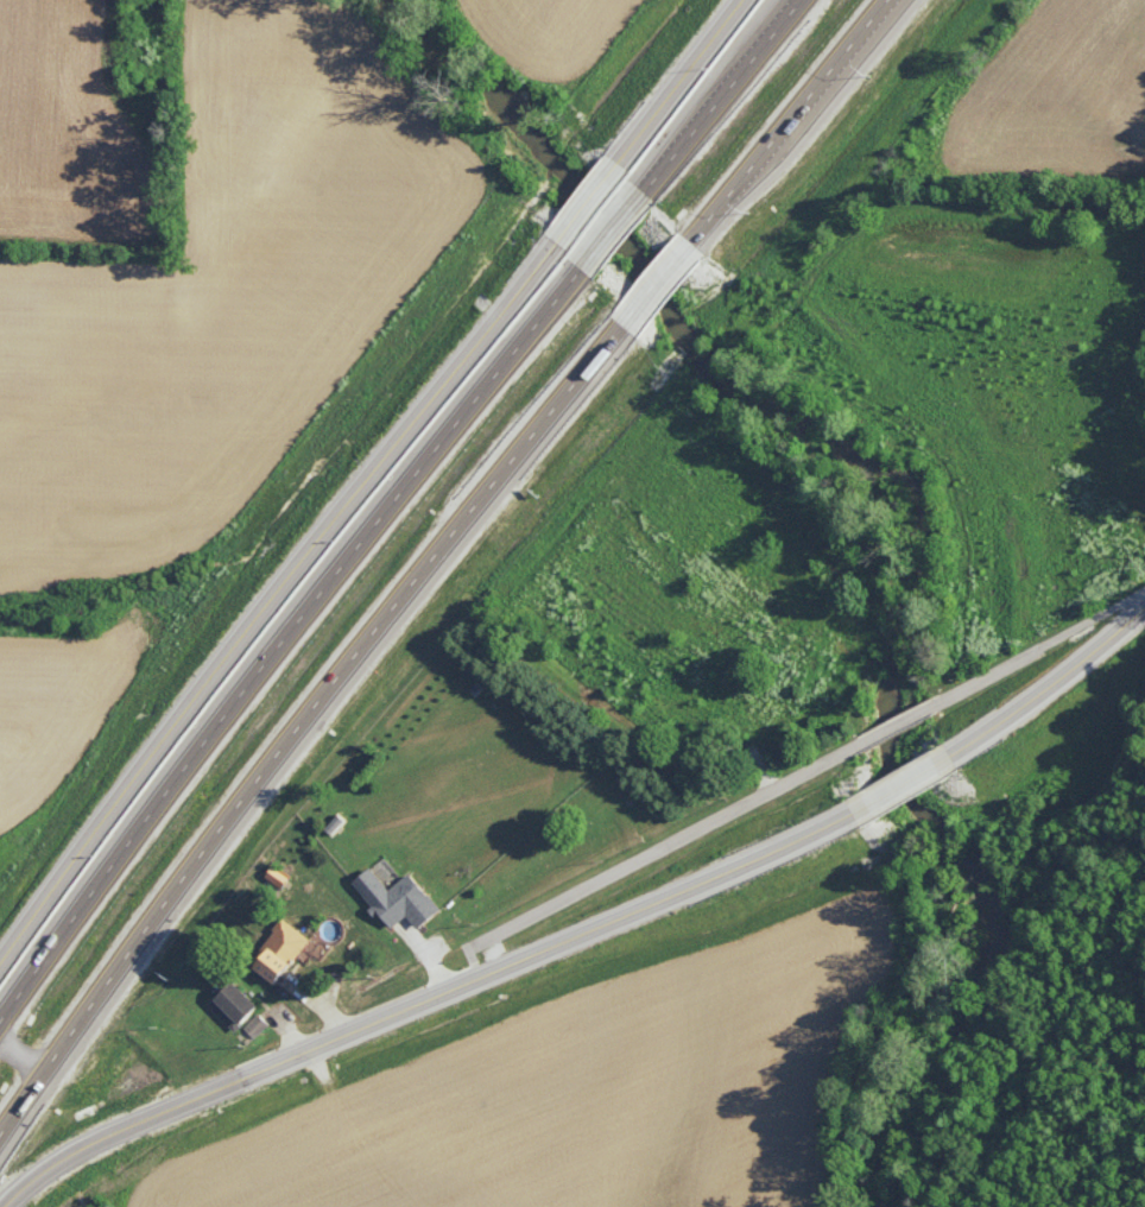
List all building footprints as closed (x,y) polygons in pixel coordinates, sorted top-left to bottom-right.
[(288,874),(270,864),(263,876),(281,886),(288,874)] [(390,926),(405,913),(416,926),(439,907),(408,870),(387,888),(368,865),(350,880),(373,907),(374,907),(390,926)] [(248,962),(273,981),(308,936),(283,917),(248,962)] [(256,1005),(231,978),(206,1001),(230,1028),(256,1005)]
